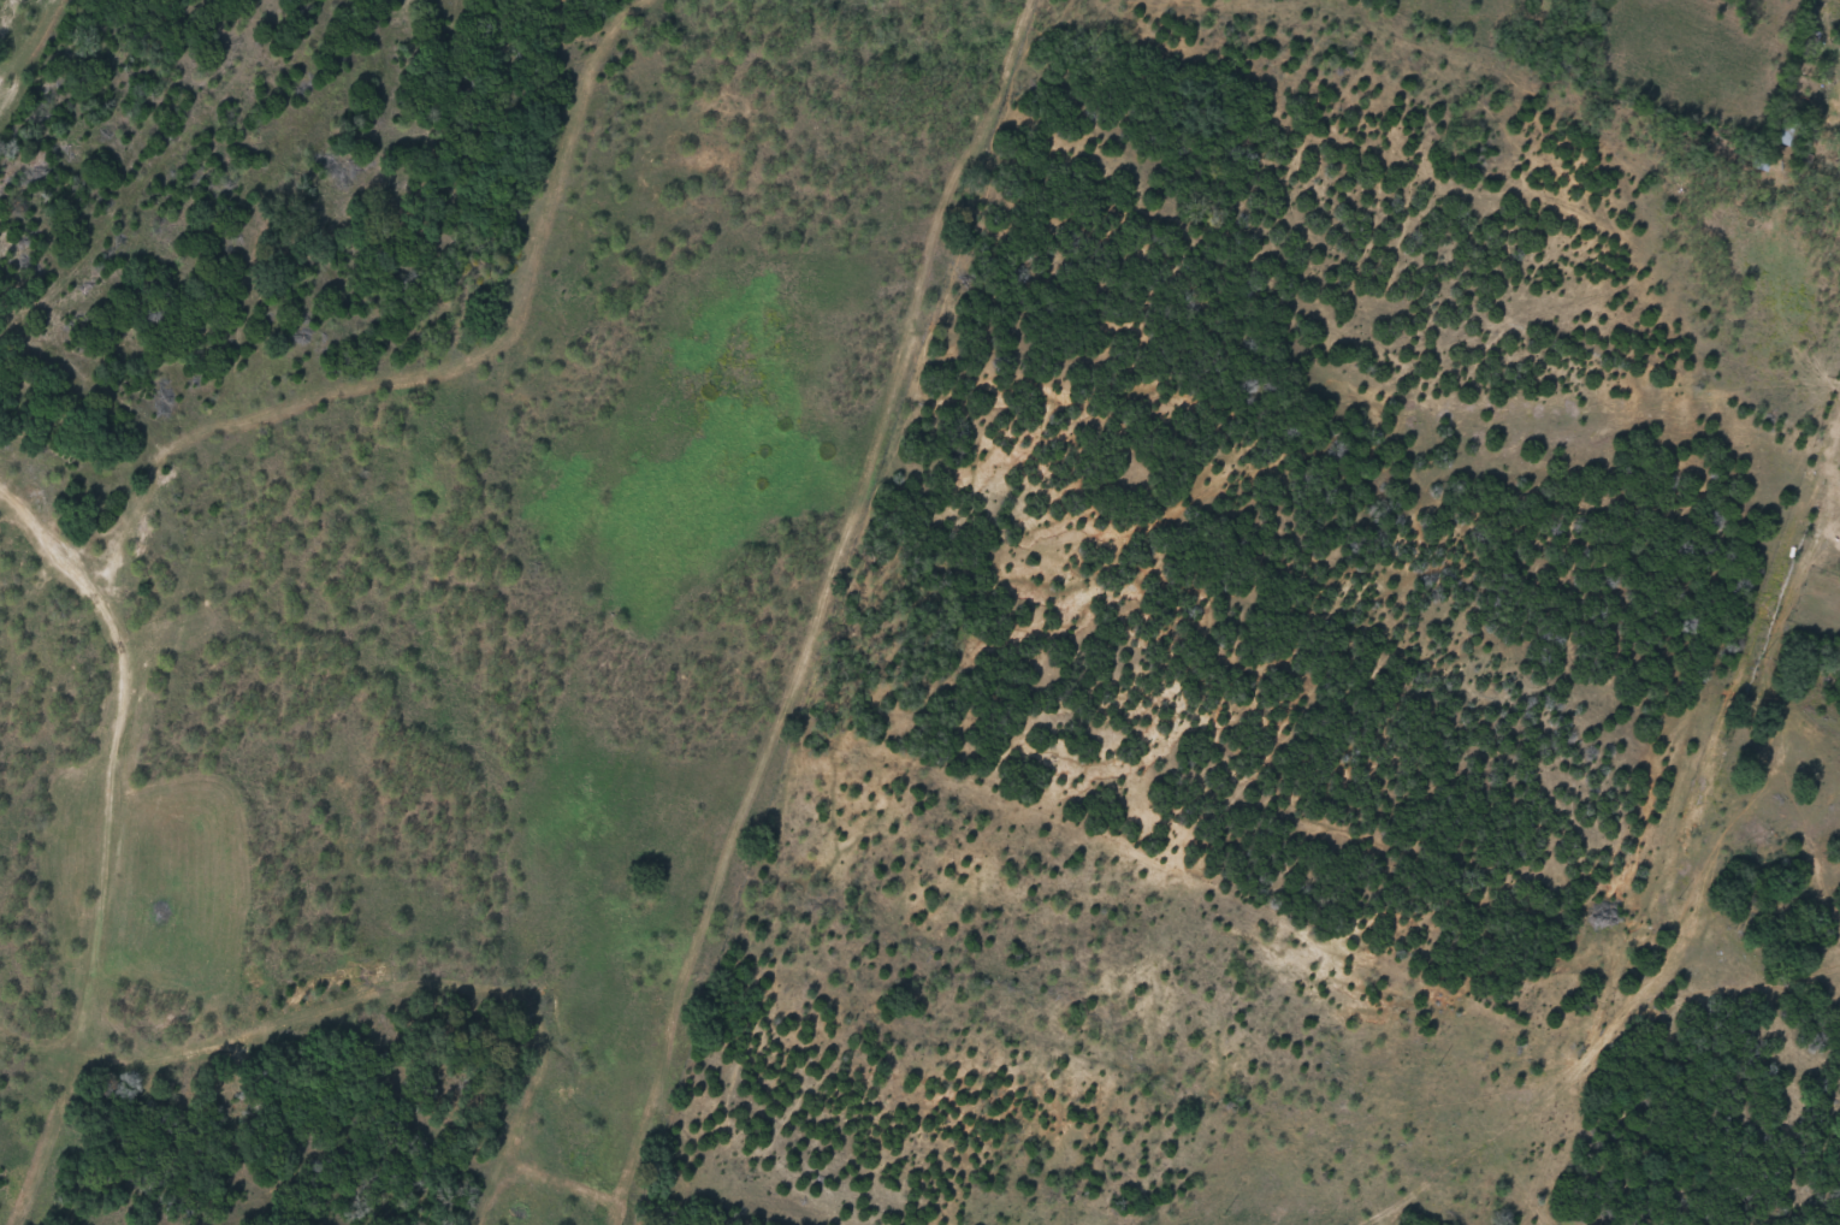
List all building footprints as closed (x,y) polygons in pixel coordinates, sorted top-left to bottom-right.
[(1799,119),(1784,116),(1778,140),(1793,144),(1799,119)]
